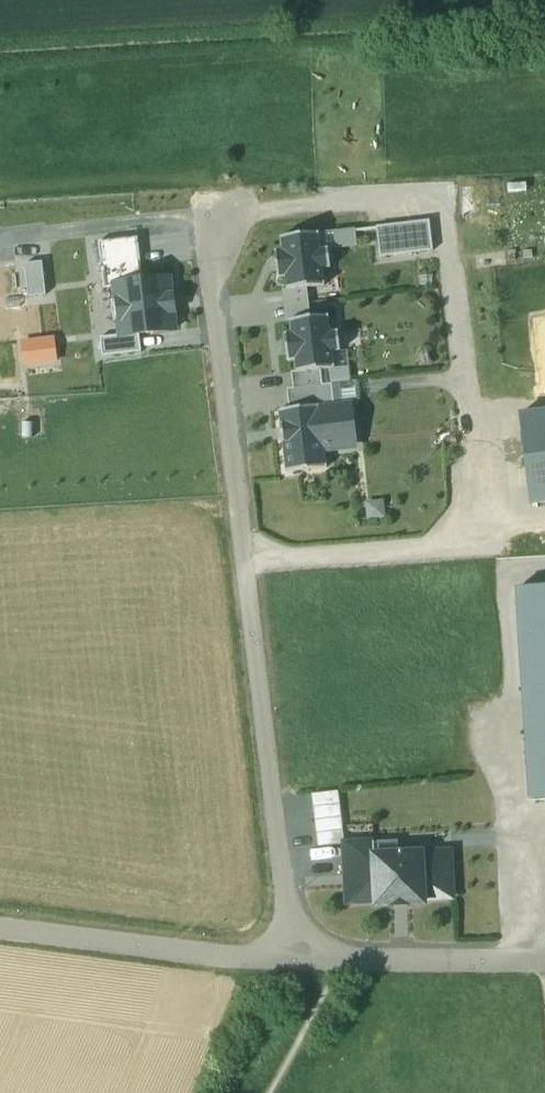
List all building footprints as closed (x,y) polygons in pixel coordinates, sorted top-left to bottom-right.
[(430,222),(377,228),(381,259),(434,252),(430,222)] [(286,279),(288,292),(308,289),(326,287),(324,271),(331,270),(329,250),(321,251),(319,235),(281,239),(283,252),(275,253),(278,279),(286,279)] [(115,268),(142,265),(138,239),(99,243),(103,272),(115,270),(115,268)] [(25,265),(28,297),(46,295),(43,263),(25,265)] [(116,286),(144,283),(142,265),(115,268),(115,270),(116,286)] [(140,336),(175,332),(173,314),(175,313),(173,298),(171,298),(169,280),(144,283),(116,286),(118,302),(112,303),(114,322),(121,322),(123,336),(123,338),(140,336)] [(308,289),(288,292),(289,307),(309,305),(308,289)] [(291,322),(311,320),(309,305),(289,307),(291,322)] [(297,373),(297,375),(322,372),(335,370),(333,354),(341,353),(339,333),(331,334),(329,318),(311,320),(291,322),(293,335),(285,336),(288,362),(296,361),(297,373)] [(142,353),(140,336),(123,338),(123,336),(101,339),(103,358),(142,353)] [(57,364),(55,339),(21,341),(23,367),(57,364)] [(292,374),(294,390),(324,386),(322,372),(297,375),(297,373),(292,374)] [(288,391),(290,411),(335,405),(333,385),(324,386),(294,390),(288,391)] [(290,411),(280,412),(287,474),(328,469),(326,450),(340,449),(338,429),(353,427),(351,404),(335,405),(290,411)] [(519,416),(530,505),(544,503),(544,413),(519,416)] [(381,517),(381,501),(365,502),(366,518),(381,517)] [(518,590),(531,802),(544,801),(544,588),(518,590)] [(341,806),(339,793),(313,796),(314,809),(341,806)] [(342,819),(341,806),(314,809),(316,822),(342,819)] [(344,832),(342,819),(316,822),(318,835),(344,832)] [(345,845),(344,832),(318,835),(319,848),(345,845)] [(399,842),(345,845),(348,904),(377,903),(374,857),(400,855),(399,842)] [(451,853),(423,854),(425,900),(453,899),(451,853)] [(400,855),(374,857),(377,903),(377,907),(425,905),(425,900),(423,854),(400,855)]
